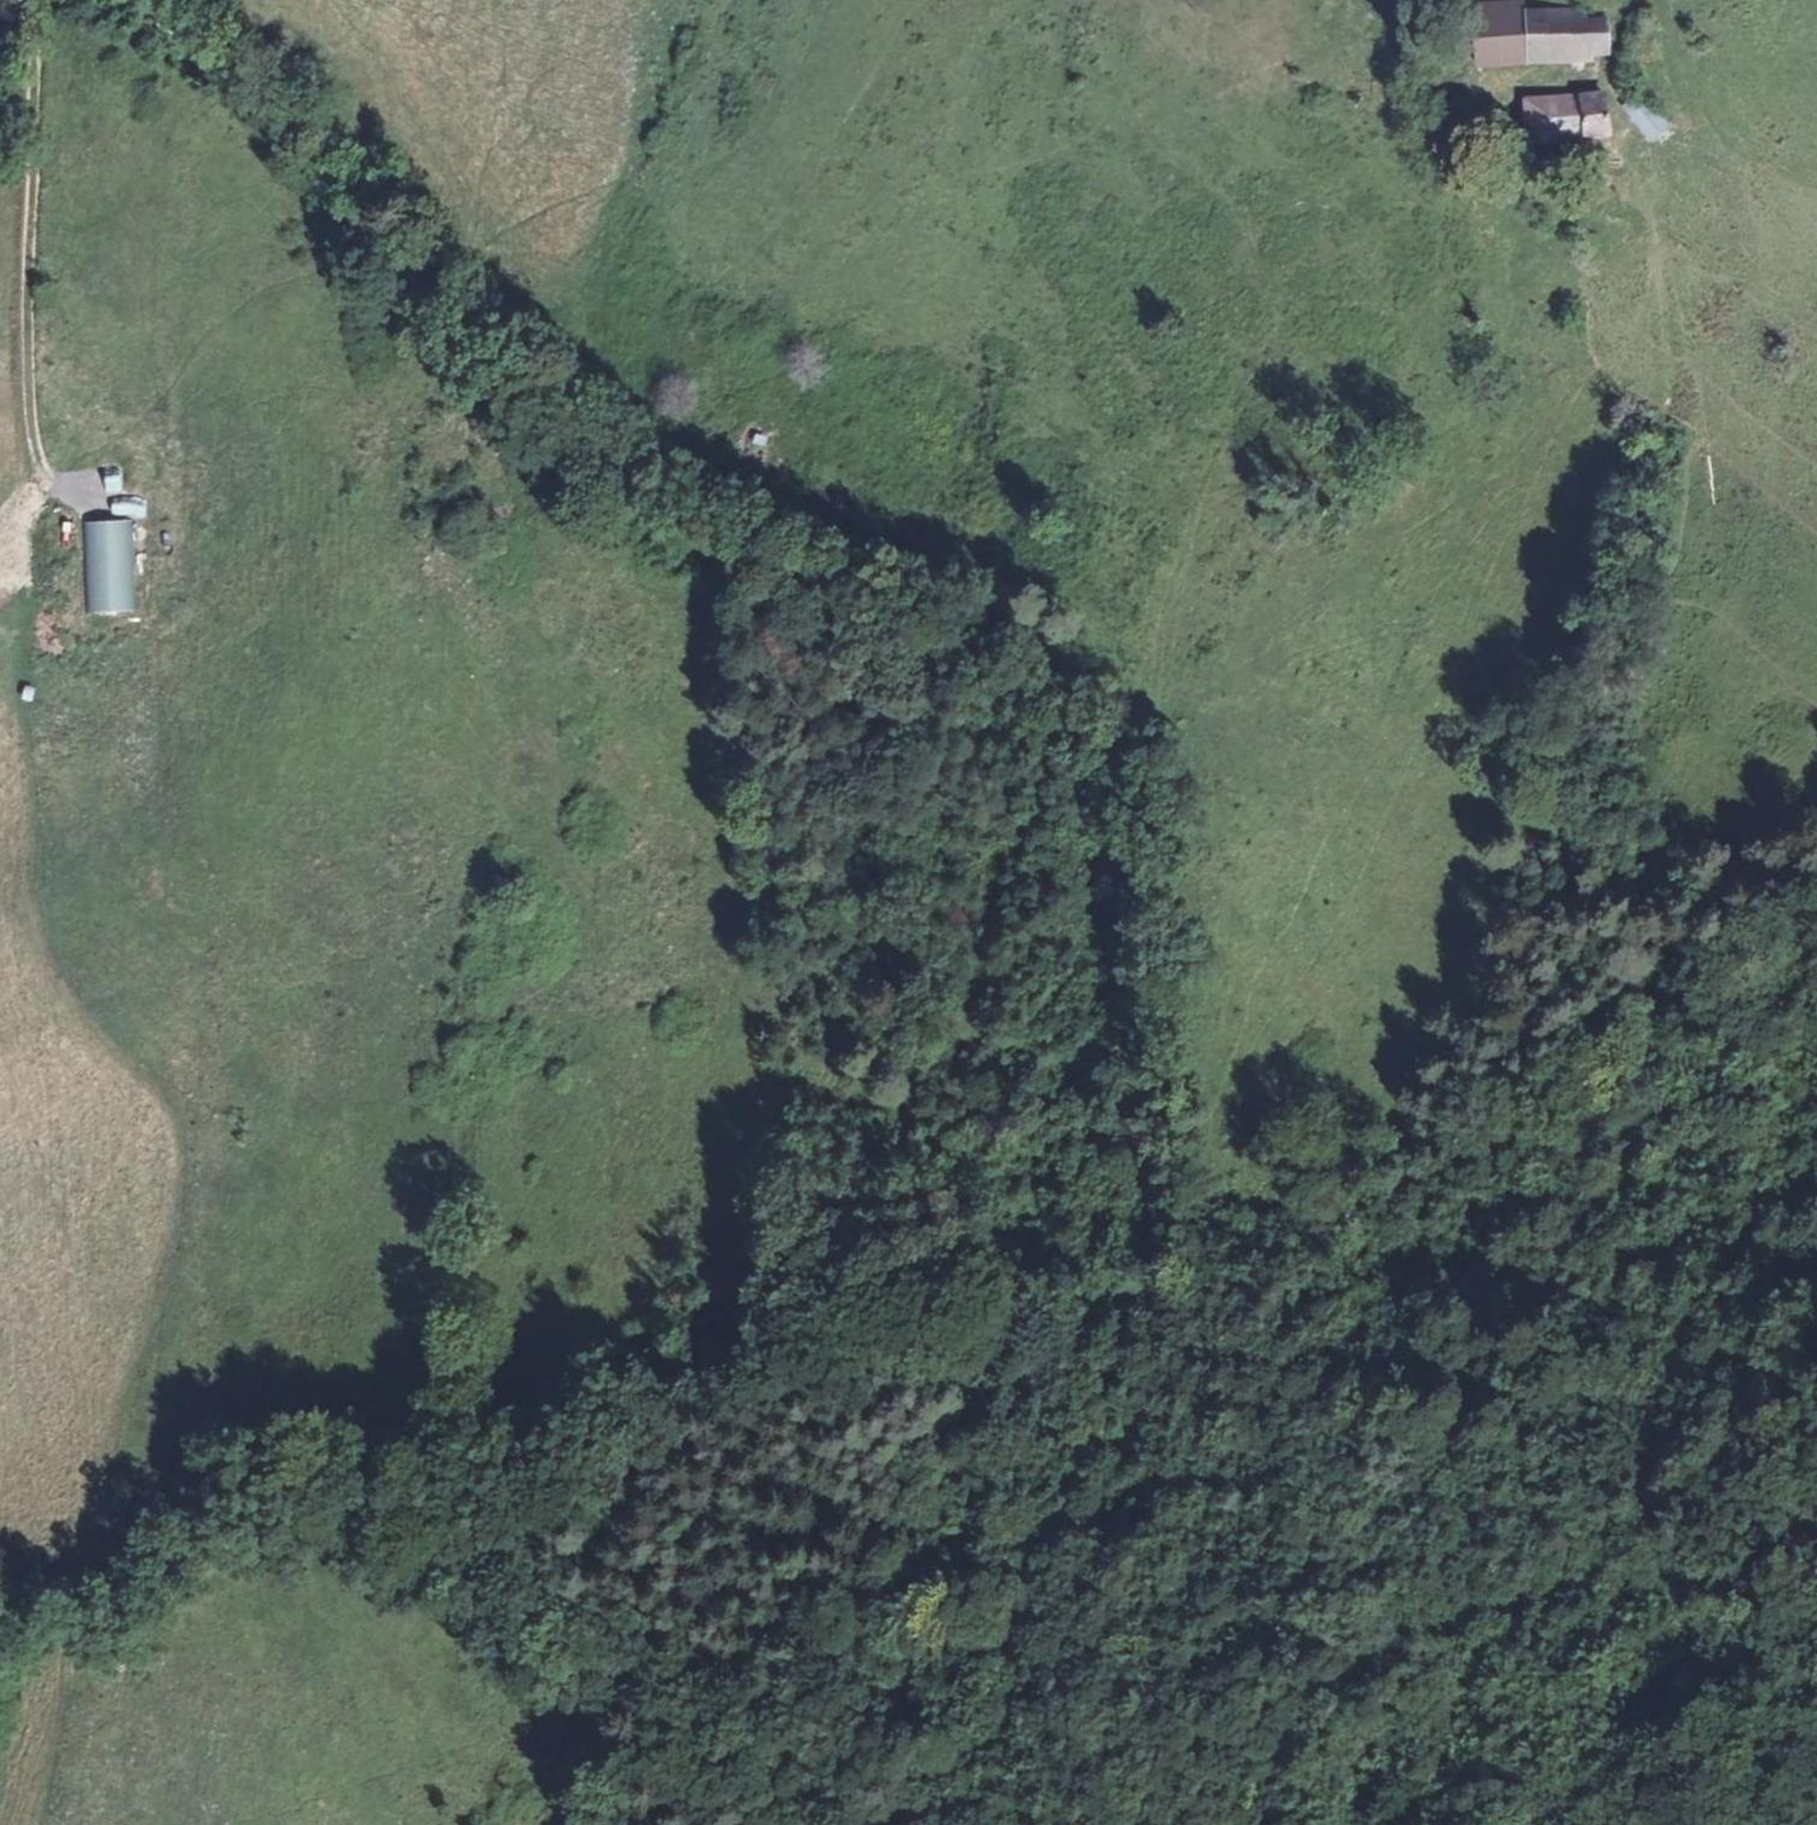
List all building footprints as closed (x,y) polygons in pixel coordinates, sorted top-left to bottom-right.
[(1577,82),(1594,82),(1587,26),(1587,24),(1535,21),(1480,22),(1481,70),(1577,70),(1577,82)] [(1604,27),(1587,26),(1594,82),(1607,82),(1612,57),(1604,27)] [(1669,134),(1645,103),(1627,119),(1652,149),(1669,134)] [(1610,146),(1606,107),(1531,114),(1534,151),(1610,146)] [(90,615),(134,612),(129,520),(85,522),(90,615)]
